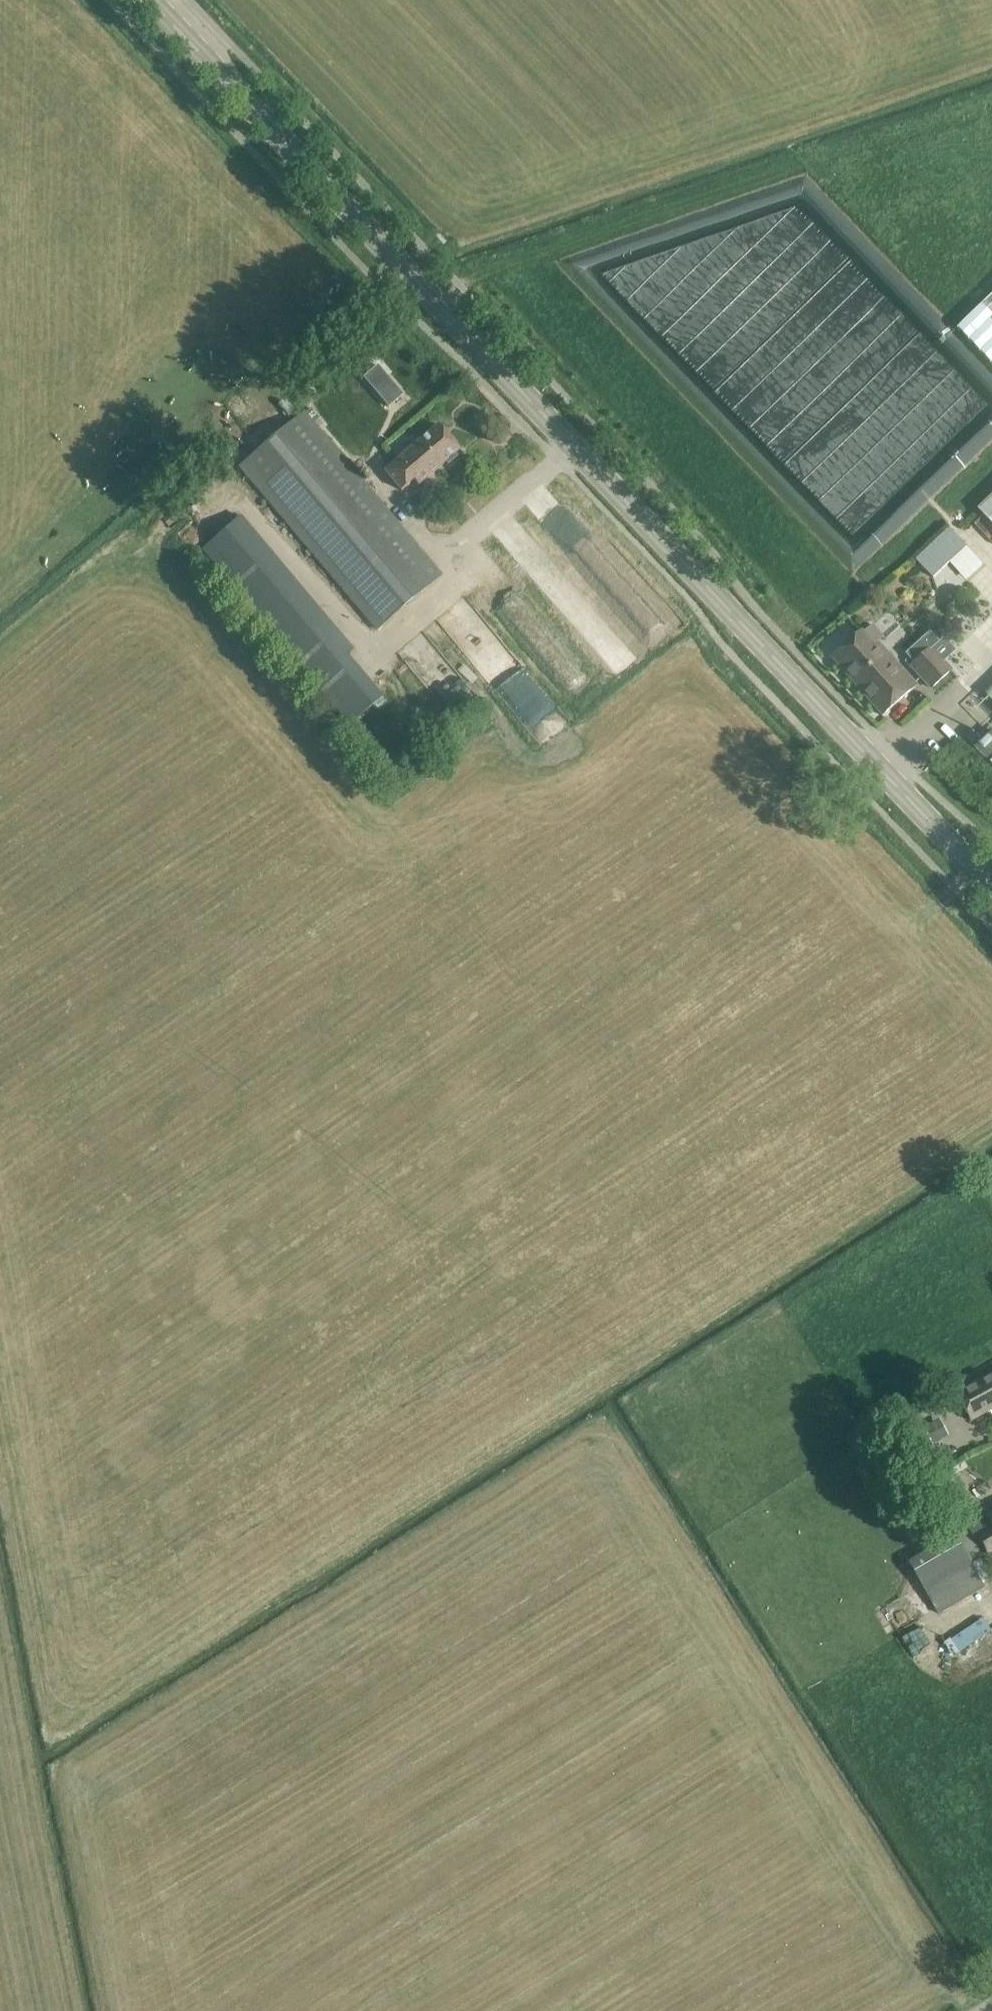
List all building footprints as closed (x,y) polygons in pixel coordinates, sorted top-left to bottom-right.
[(958,330),(991,365),(991,297),(958,330)] [(389,408),(404,395),(391,379),(379,365),(364,378),(376,392),(389,408)] [(310,413),(246,466),(381,629),(445,576),(310,413)] [(439,425),(384,472),(402,492),(414,482),(417,485),(460,449),(439,425)] [(980,510),(991,523),(991,498),(980,510)] [(355,650),(243,516),(202,551),(314,684),(355,650)] [(967,547),(932,579),(948,597),(984,564),(967,547)] [(950,667),(934,646),(940,641),(931,630),(905,651),(914,662),(912,664),(929,684),(950,667)] [(915,685),(902,670),(878,643),(874,647),(861,632),(848,644),(832,657),(882,714),(915,685)] [(983,741),(972,729),(963,737),(975,749),(991,766),(991,732),(983,741)] [(991,1409),(991,1373),(955,1392),(971,1421),(991,1409)] [(939,1418),(923,1427),(932,1444),(948,1435),(939,1418)] [(961,1506),(980,1497),(965,1465),(947,1473),(961,1506)] [(969,1528),(975,1539),(978,1537),(987,1554),(991,1551),(991,1514),(969,1528)] [(908,1562),(938,1613),(984,1586),(983,1585),(991,1580),(991,1564),(991,1562),(984,1566),(980,1558),(984,1556),(967,1528),(908,1562)] [(953,1653),(990,1630),(982,1617),(944,1640),(953,1653)]
